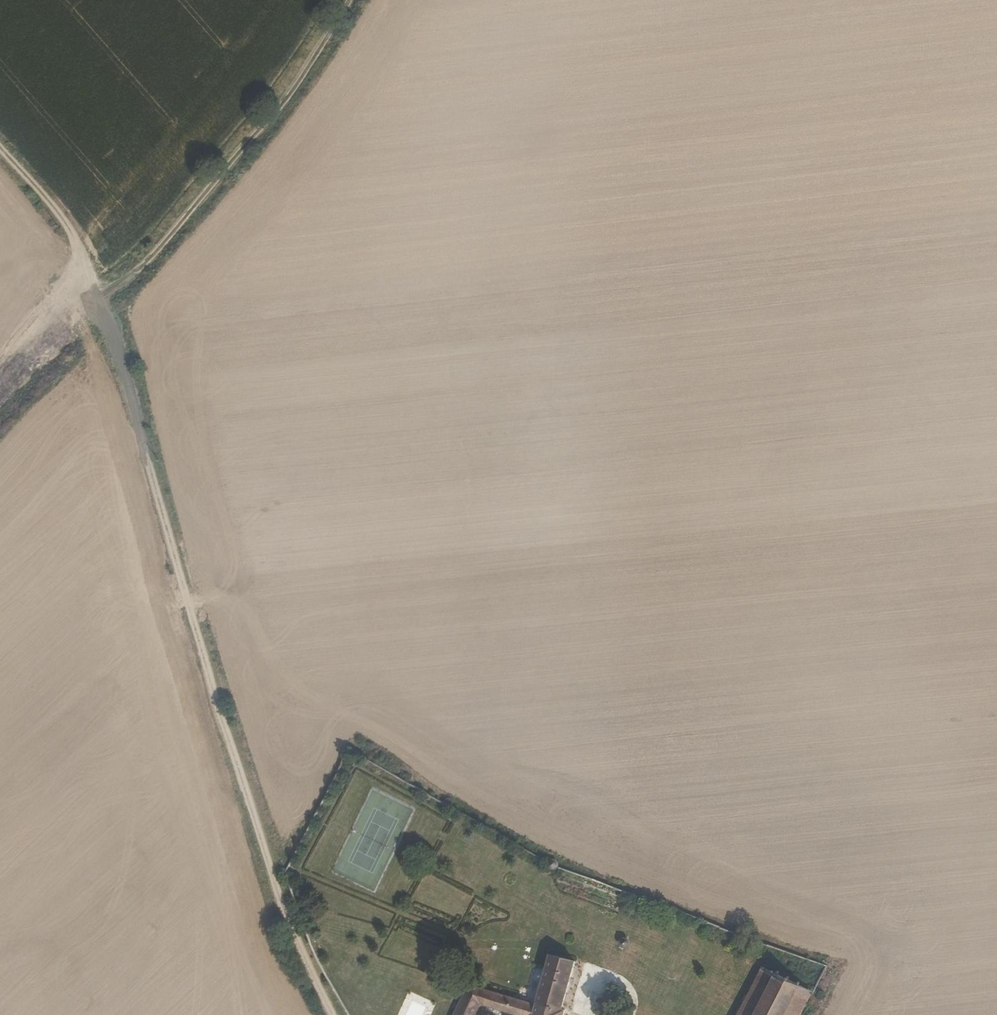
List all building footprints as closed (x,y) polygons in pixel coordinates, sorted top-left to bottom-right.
[(565,860),(555,854),(549,865),(559,871),(565,860)] [(627,939),(626,938),(625,938),(624,939),(623,939),(622,940),(621,941),(621,943),(621,944),(621,945),(622,946),(623,947),(624,948),(626,948),(628,947),(629,946),(629,945),(630,944),(630,942),(629,941),(628,940),(627,939)] [(458,1014),(477,1014),(482,1005),(516,1014),(564,1014),(566,1010),(562,1010),(576,962),(550,954),(537,1005),(471,987),(458,1014)] [(813,994),(767,970),(744,1014),(802,1014),(813,994)]
